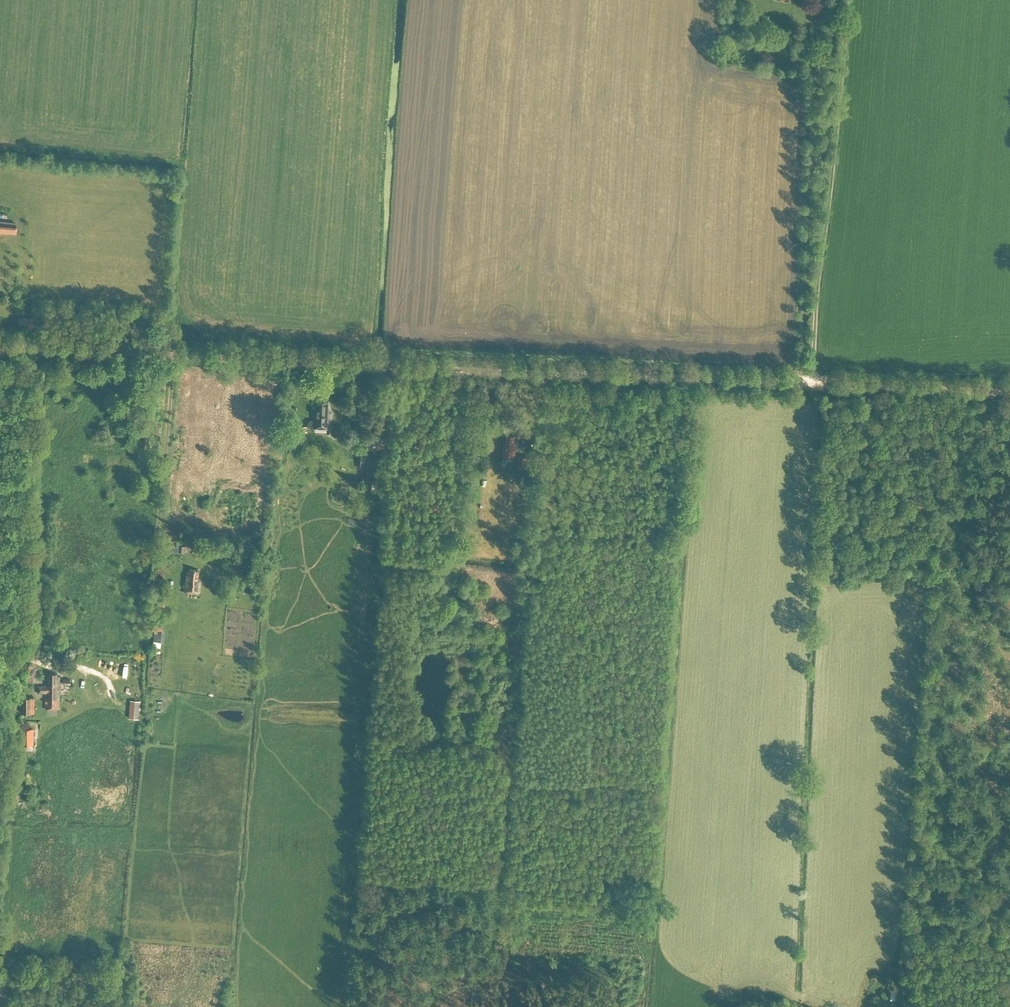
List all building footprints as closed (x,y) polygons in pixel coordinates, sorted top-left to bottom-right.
[(16,234),(17,222),(0,220),(0,232),(16,234)] [(34,317),(19,317),(19,329),(34,329),(34,317)] [(313,427),(329,428),(330,412),(328,412),(328,401),(315,400),(313,427)] [(502,456),(514,457),(516,443),(514,442),(514,435),(506,434),(505,442),(503,442),(502,456)] [(517,467),(526,468),(527,457),(518,456),(517,467)] [(185,592),(192,592),(192,591),(199,592),(200,581),(198,580),(199,569),(190,569),(190,571),(187,571),(185,592)] [(827,581),(838,581),(837,570),(827,570),(827,581)] [(159,607),(168,607),(168,595),(159,595),(159,607)] [(165,631),(154,630),(153,640),(164,641),(165,631)] [(59,709),(60,676),(57,676),(57,673),(49,673),(49,683),(46,683),(46,685),(38,685),(37,692),(46,692),(46,708),(59,709)] [(22,713),(35,713),(35,698),(22,698),(22,713)] [(132,698),(131,716),(142,717),(143,698),(132,698)] [(34,745),(34,729),(21,729),(21,745),(34,745)] [(898,1000),(899,985),(890,984),(889,999),(898,1000)]
